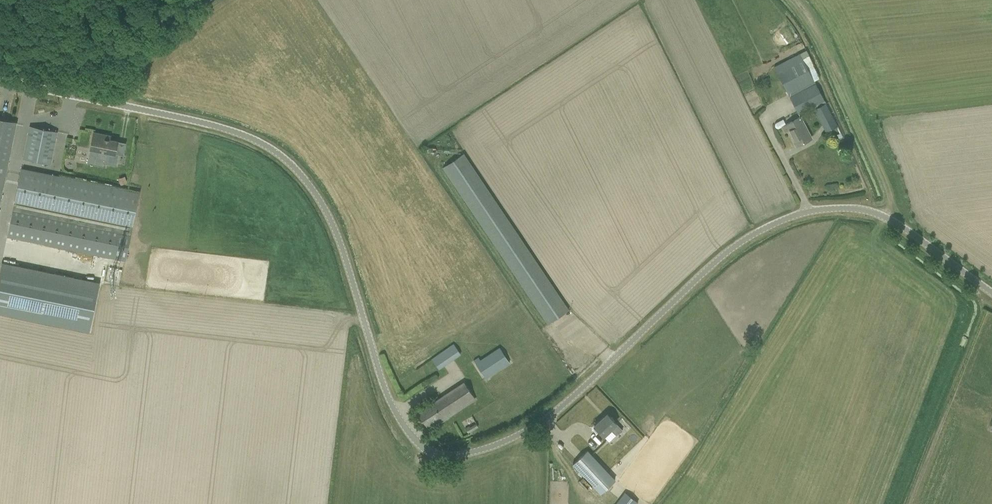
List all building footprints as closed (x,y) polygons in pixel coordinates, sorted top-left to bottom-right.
[(775,67),(788,94),(815,81),(820,78),(808,55),(802,58),(799,54),(775,67)] [(799,114),(813,107),(825,101),(815,81),(788,94),(799,114)] [(813,107),(826,132),(837,126),(825,101),(813,107)] [(791,137),(796,146),(811,138),(807,130),(799,117),(786,125),(783,119),(777,123),(775,124),(775,126),(775,127),(776,128),(777,128),(778,128),(779,128),(780,128),(782,127),(785,133),(788,131),(791,137)] [(17,122),(0,119),(0,202),(17,122)] [(23,159),(50,165),(52,156),(57,132),(30,126),(25,150),(23,159)] [(93,132),(90,149),(97,150),(95,165),(105,167),(106,163),(116,165),(118,155),(115,154),(117,141),(104,138),(104,135),(93,132)] [(442,167),(548,324),(569,310),(463,153),(442,167)] [(8,230),(7,237),(13,238),(16,239),(75,251),(80,252),(93,255),(125,261),(126,259),(128,247),(139,192),(124,189),(119,188),(118,188),(86,181),(85,181),(73,178),(21,168),(8,229),(8,230)] [(125,176),(118,179),(120,185),(127,182),(125,176)] [(0,269),(0,314),(89,332),(99,282),(1,262),(0,269)] [(431,359),(438,369),(460,353),(453,344),(431,359)] [(475,363),(485,378),(510,363),(500,348),(481,360),(479,357),(474,361),(475,363)] [(418,412),(427,425),(438,418),(441,422),(448,418),(448,417),(475,400),(469,391),(463,382),(427,407),(418,412)] [(601,432),(604,436),(611,430),(616,436),(623,430),(614,421),(607,413),(594,425),(601,432)] [(587,450),(572,464),(600,494),(615,480),(587,450)] [(638,503),(625,492),(616,503),(636,503),(638,503)]
